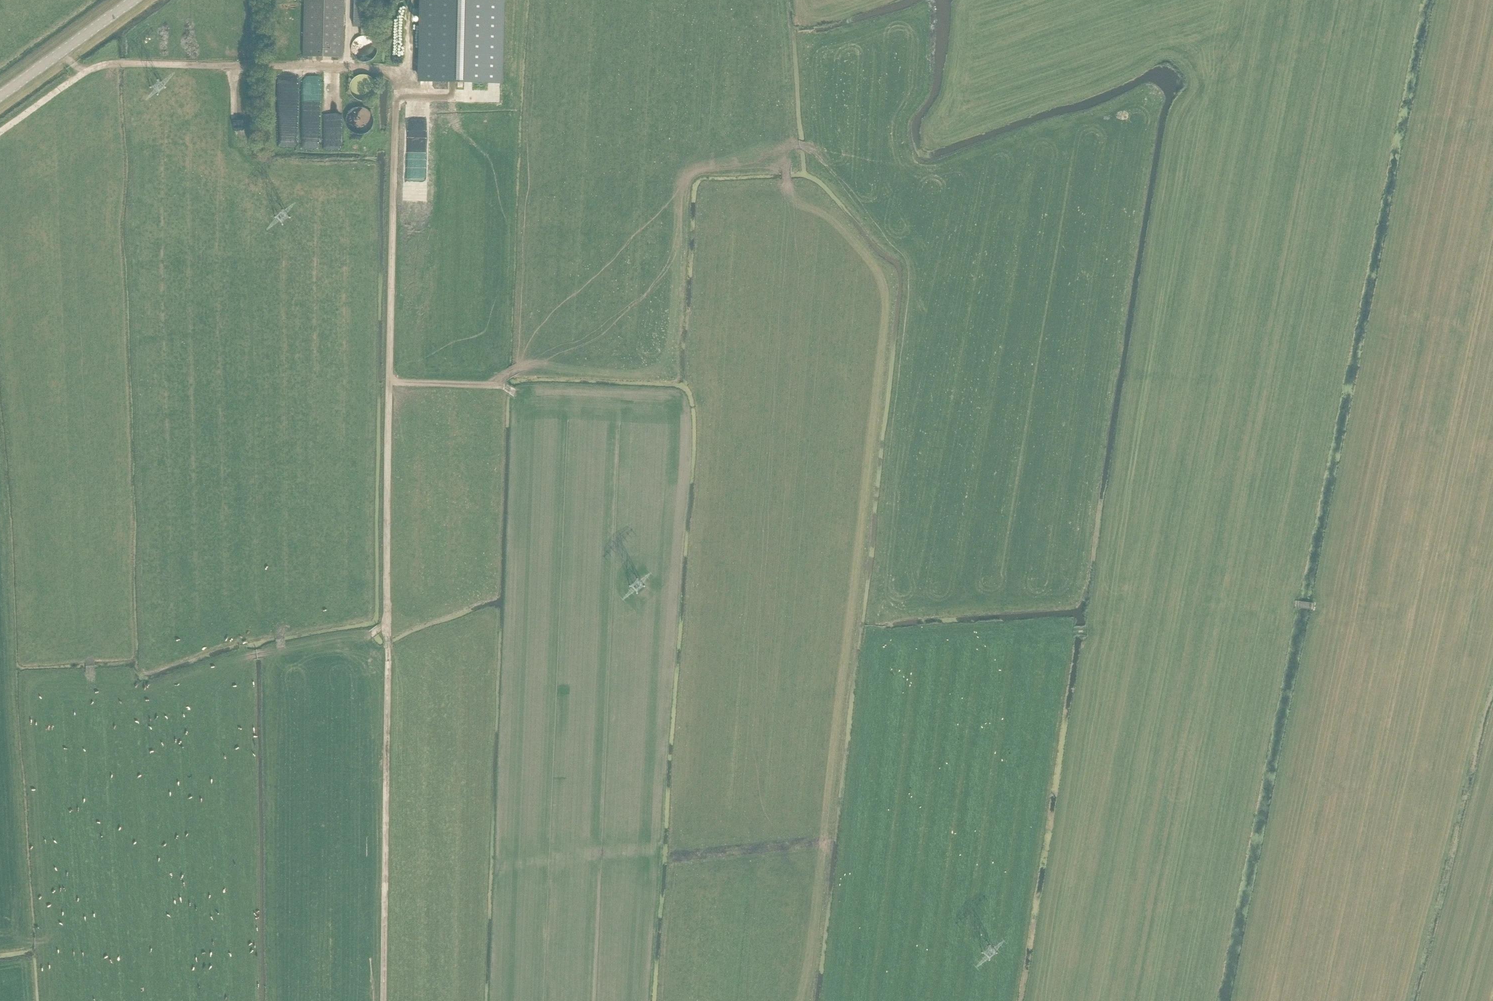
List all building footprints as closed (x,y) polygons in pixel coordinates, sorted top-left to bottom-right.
[(303,56),(343,57),(344,0),(305,0),(303,56)] [(369,27),(369,0),(354,0),(353,26),(369,27)] [(502,0),(422,0),(420,81),(500,83),(502,0)] [(361,27),(360,35),(372,35),(373,28),(361,27)] [(364,62),(366,62),(368,61),(370,60),(372,59),(373,58),(375,56),(376,55),(377,53),(377,51),(377,49),(377,47),(377,45),(376,43),(375,41),(373,39),(372,38),(370,37),(368,36),(366,36),(364,36),(362,36),(360,36),(358,37),(356,38),(355,40),(354,41),(353,43),(352,45),(351,47),(351,49),(351,51),(352,53),(353,55),(354,56),(355,58),(356,59),(358,60),(360,61),(362,62),(364,62)] [(363,101),(365,101),(367,100),(369,99),(370,98),(372,97),(373,95),(374,94),(375,92),(376,90),(376,88),(376,86),(375,84),(374,82),(373,80),(372,78),(370,77),(369,76),(367,75),(365,75),(363,74),(361,75),(359,75),(357,76),(355,77),(353,78),(352,80),(351,82),(350,84),(350,86),(349,88),(350,91),(351,94),(352,95),(353,97),(355,98),(357,99),(359,100),(361,101),(363,101)] [(359,129),(372,128),(371,112),(357,113),(359,129)]
